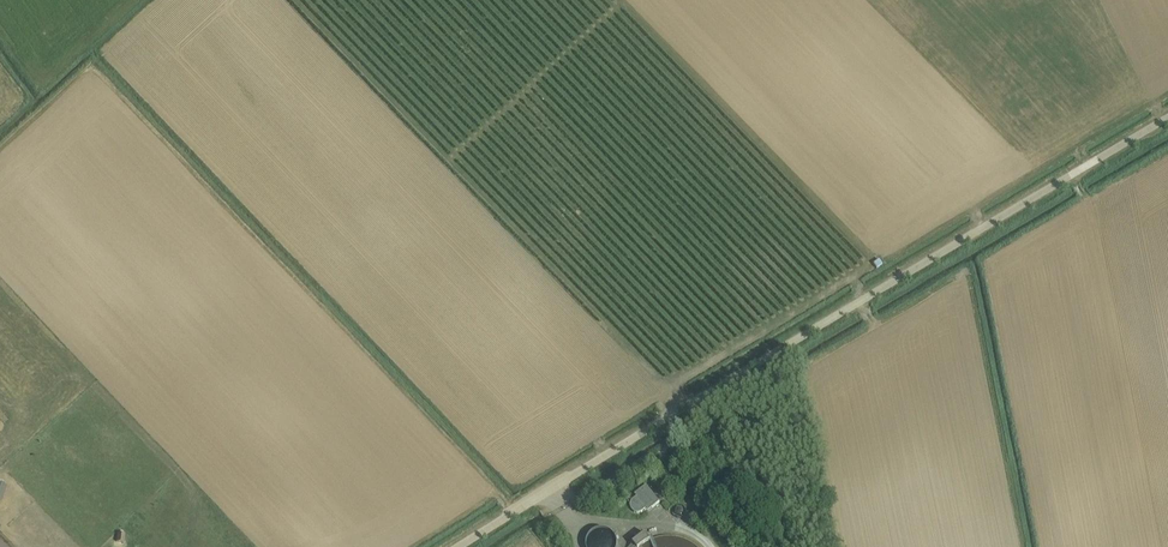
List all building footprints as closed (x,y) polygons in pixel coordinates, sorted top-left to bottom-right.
[(630,505),(630,507),(631,509),(632,511),(634,513),(637,514),(640,514),(642,513),(646,510),(648,512),(660,503),(646,486),(634,495),(637,498),(632,501),(631,503),(630,505)] [(113,531),(110,540),(118,543),(121,534),(113,531)] [(614,544),(613,541),(613,539),(610,535),(608,534),(606,533),(602,532),(600,533),(597,533),(595,535),(592,539),(591,543),(592,546),(613,546),(614,544)] [(633,543),(636,546),(640,546),(643,545),(650,541),(645,534),(633,543)]
